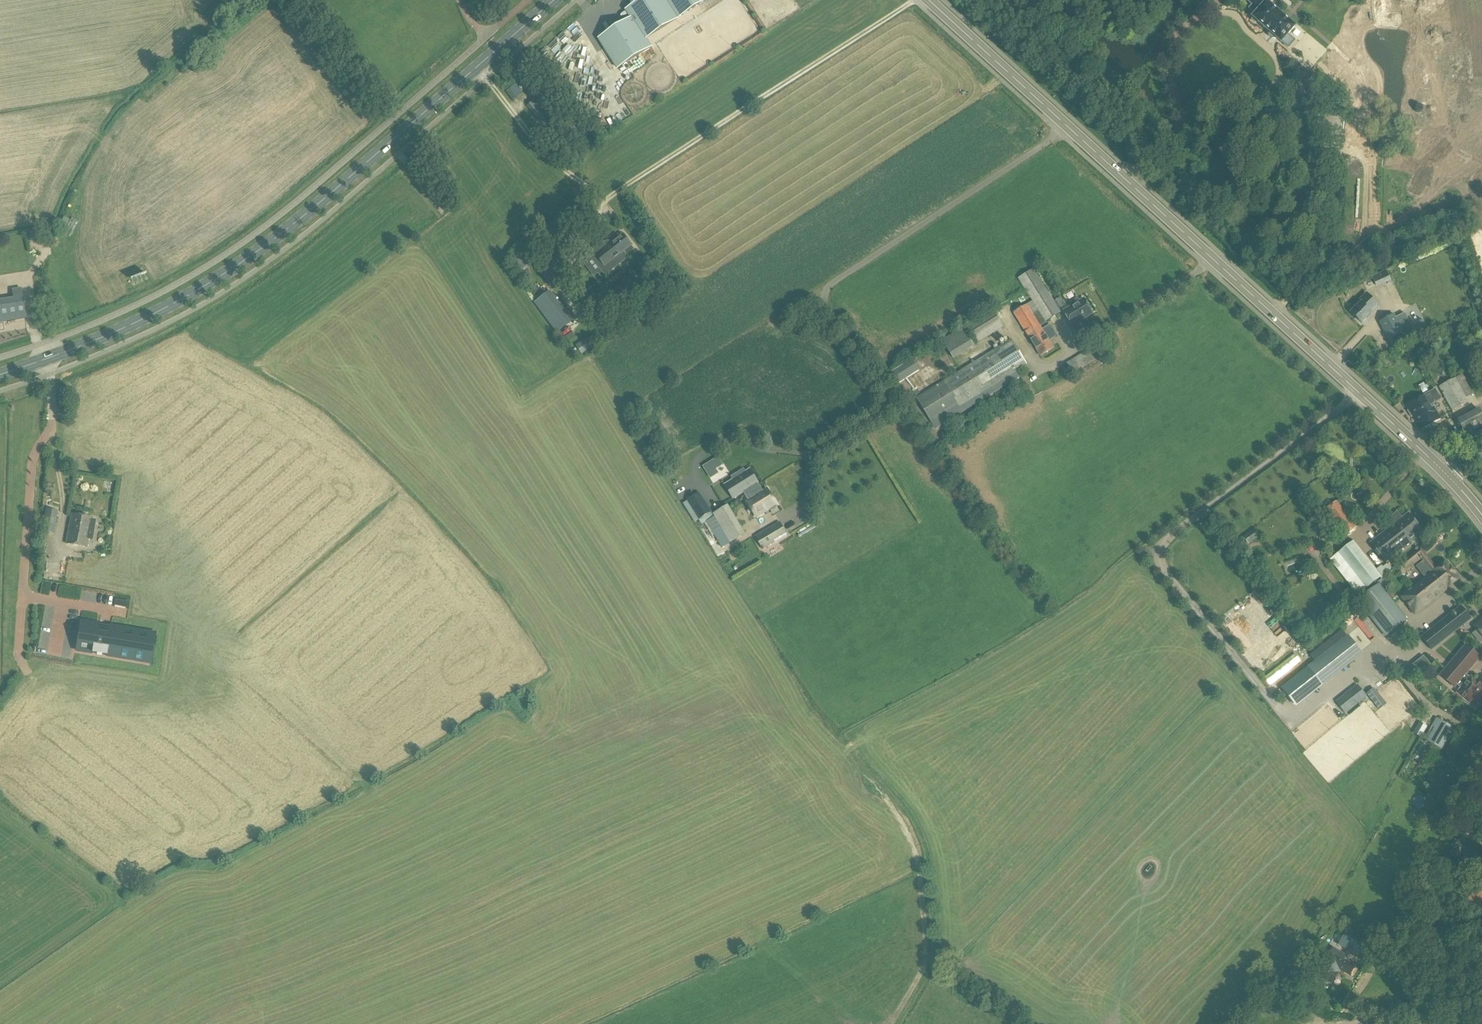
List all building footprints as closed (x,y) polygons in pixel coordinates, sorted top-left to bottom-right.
[(619,68),(651,47),(646,39),(708,0),(643,0),(628,10),(633,18),(600,38),(619,68)] [(1269,2),(1271,0),(1251,0),(1255,4),(1251,9),(1257,14),(1253,18),(1282,43),(1283,41),(1289,46),(1294,40),(1289,35),(1296,26),(1269,2)] [(1330,46),(1323,51),(1329,58),(1335,53),(1330,46)] [(1343,74),(1348,64),(1333,56),(1331,60),(1338,64),(1334,70),(1343,74)] [(536,99),(528,106),(539,119),(547,113),(536,99)] [(566,213),(545,230),(553,241),(574,224),(579,220),(571,210),(567,214),(566,213)] [(602,240),(587,252),(606,275),(628,257),(626,254),(633,248),(632,246),(633,246),(624,234),(621,237),(618,234),(611,239),(608,241),(602,240)] [(548,257),(542,261),(541,259),(535,264),(548,281),(554,276),(554,275),(570,262),(559,248),(558,248),(551,238),(540,247),(548,257)] [(1035,301),(1016,313),(1041,356),(1054,348),(1041,327),(1048,323),(1048,322),(1062,313),(1036,269),(1021,278),(1035,301)] [(631,275),(611,291),(623,307),(644,291),(631,275)] [(26,319),(21,289),(13,290),(15,298),(0,301),(0,324),(26,319)] [(550,291),(536,302),(558,332),(572,321),(550,291)] [(1370,296),(1352,313),(1362,324),(1373,314),(1372,312),(1379,306),(1370,296)] [(1072,306),(1064,311),(1073,326),(1094,314),(1085,299),(1081,301),(1078,298),(1070,303),(1072,306)] [(994,310),(969,325),(980,342),(1004,327),(994,310)] [(1394,315),(1380,323),(1392,346),(1406,338),(1394,315)] [(955,358),(976,346),(966,328),(944,340),(955,358)] [(588,339),(577,345),(582,353),(593,347),(588,339)] [(1012,340),(917,398),(936,429),(1021,377),(1018,371),(1028,365),(1012,340)] [(1080,358),(1072,363),(1080,377),(1104,363),(1101,360),(1102,359),(1101,357),(1100,358),(1098,354),(1084,363),(1080,358)] [(921,370),(914,359),(890,374),(897,384),(921,370)] [(1456,378),(1440,387),(1453,412),(1470,403),(1456,378)] [(1436,390),(1407,407),(1421,431),(1442,419),(1435,407),(1434,408),(1433,405),(1442,399),(1436,390)] [(1457,421),(1464,437),(1477,430),(1479,434),(1481,432),(1481,416),(1479,409),(1457,421)] [(704,467),(711,479),(719,474),(717,470),(724,465),(719,458),(712,462),(704,467)] [(703,481),(708,479),(705,470),(699,473),(703,481)] [(744,474),(726,485),(734,498),(755,486),(756,488),(760,485),(759,484),(759,483),(751,471),(745,475),(744,474)] [(677,473),(666,477),(670,490),(682,486),(677,473)] [(761,493),(747,502),(758,518),(778,505),(768,489),(764,491),(760,485),(756,488),(759,493),(761,493)] [(713,518),(699,494),(683,504),(695,522),(698,520),(701,525),(707,522),(713,518)] [(1337,502),(1325,511),(1345,537),(1357,528),(1337,502)] [(728,506),(713,515),(714,517),(730,543),(731,545),(746,536),(728,506)] [(45,509),(42,533),(55,535),(59,512),(45,509)] [(1257,521),(1262,527),(1277,517),(1273,510),(1257,521)] [(1390,529),(1372,543),(1387,562),(1424,533),(1409,514),(1403,519),(1397,511),(1384,521),(1390,529)] [(72,515),(67,544),(88,548),(90,535),(93,535),(96,519),(72,515)] [(730,543),(714,517),(713,518),(707,522),(723,548),(730,543)] [(1316,518),(1309,524),(1316,534),(1324,528),(1316,518)] [(781,522),(756,537),(764,550),(789,536),(781,522)] [(1258,537),(1253,530),(1243,537),(1248,544),(1258,537)] [(1354,542),(1331,560),(1358,595),(1381,577),(1382,579),(1393,570),(1389,564),(1384,567),(1382,566),(1376,571),(1354,542)] [(1421,548),(1398,567),(1404,575),(1421,561),(1422,563),(1416,567),(1424,578),(1430,573),(1431,574),(1401,597),(1416,615),(1460,580),(1446,563),(1438,569),(1421,548)] [(1281,561),(1285,571),(1300,566),(1296,556),(1281,561)] [(1391,581),(1387,576),(1380,581),(1384,587),(1391,581)] [(1407,619),(1380,584),(1359,600),(1386,635),(1407,619)] [(49,599),(49,611),(61,611),(61,599),(49,599)] [(1461,606),(1449,616),(1451,618),(1424,640),(1431,650),(1471,619),(1461,606)] [(82,621),(77,651),(150,663),(155,633),(82,621)] [(1346,635),(1281,687),(1296,707),(1361,654),(1346,635)] [(1445,670),(1455,678),(1452,681),(1461,689),(1457,693),(1469,703),(1473,698),(1480,704),(1481,701),(1481,686),(1481,685),(1477,681),(1476,681),(1471,677),(1470,678),(1465,673),(1467,670),(1468,671),(1480,657),(1466,645),(1445,670)] [(1408,661),(1404,664),(1412,672),(1416,669),(1408,661)] [(1356,705),(1347,693),(1336,702),(1346,714),(1356,705)] [(1436,718),(1424,739),(1440,748),(1452,727),(1436,718)] [(1420,737),(1426,726),(1419,722),(1413,732),(1413,733),(1418,736),(1419,736),(1420,737)] [(1448,814),(1439,810),(1434,818),(1443,823),(1448,814)] [(1456,850),(1452,858),(1461,862),(1465,855),(1470,857),(1474,849),(1471,847),(1472,846),(1460,840),(1460,841),(1458,840),(1454,849),(1456,850)] [(1412,880),(1408,888),(1414,892),(1419,883),(1412,880)] [(1357,936),(1349,951),(1358,956),(1366,941),(1357,936)] [(1320,976),(1334,984),(1340,973),(1339,973),(1341,969),(1352,975),(1357,967),(1355,966),(1355,965),(1345,960),(1348,955),(1336,948),(1320,976)]
